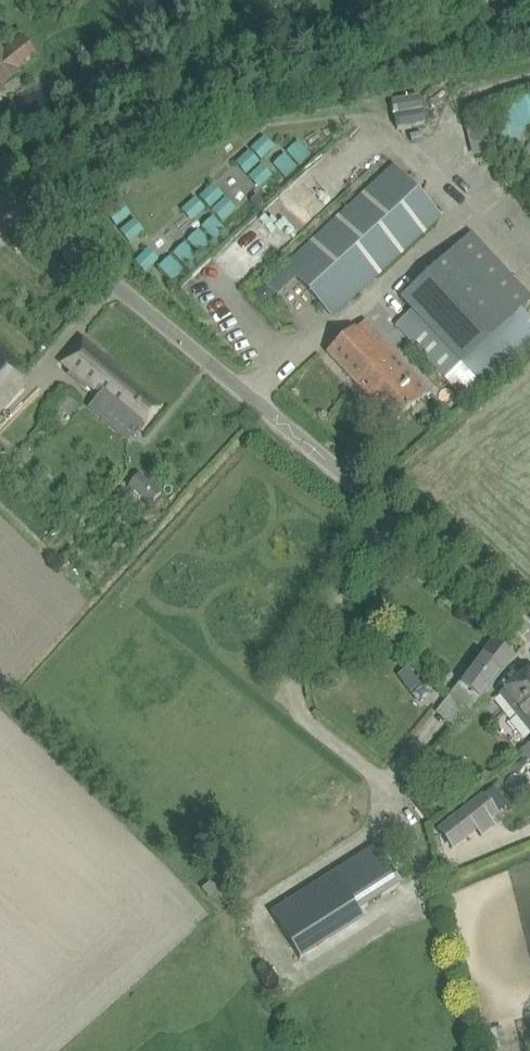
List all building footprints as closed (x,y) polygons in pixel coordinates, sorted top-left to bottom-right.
[(1,85),(37,55),(23,38),(4,54),(0,50),(0,83),(1,85)] [(397,98),(400,126),(429,122),(426,95),(397,98)] [(498,131),(500,142),(505,152),(513,160),(522,165),(529,166),(529,97),(522,98),(513,103),(505,111),(500,121),(498,131)] [(392,167),(286,265),(333,316),(439,218),(392,167)] [(412,310),(460,363),(529,300),(529,296),(472,232),(400,297),(412,310)] [(343,338),(327,352),(393,424),(419,400),(430,390),(406,365),(396,375),(353,328),(343,338)] [(137,426),(142,430),(148,424),(162,407),(122,374),(82,340),(62,364),(95,391),(97,393),(137,426)] [(22,369),(0,347),(0,410),(24,386),(14,377),(22,369)] [(128,485),(150,505),(161,494),(139,474),(128,485)] [(493,640),(449,696),(470,713),(514,656),(493,640)] [(516,681),(499,695),(529,733),(529,670),(516,681)] [(521,751),(529,761),(529,744),(521,751)] [(483,793),(437,830),(453,850),(477,830),(482,837),(496,826),(491,821),(499,814),(483,793)] [(330,875),(354,913),(400,884),(376,846),(330,875)]
